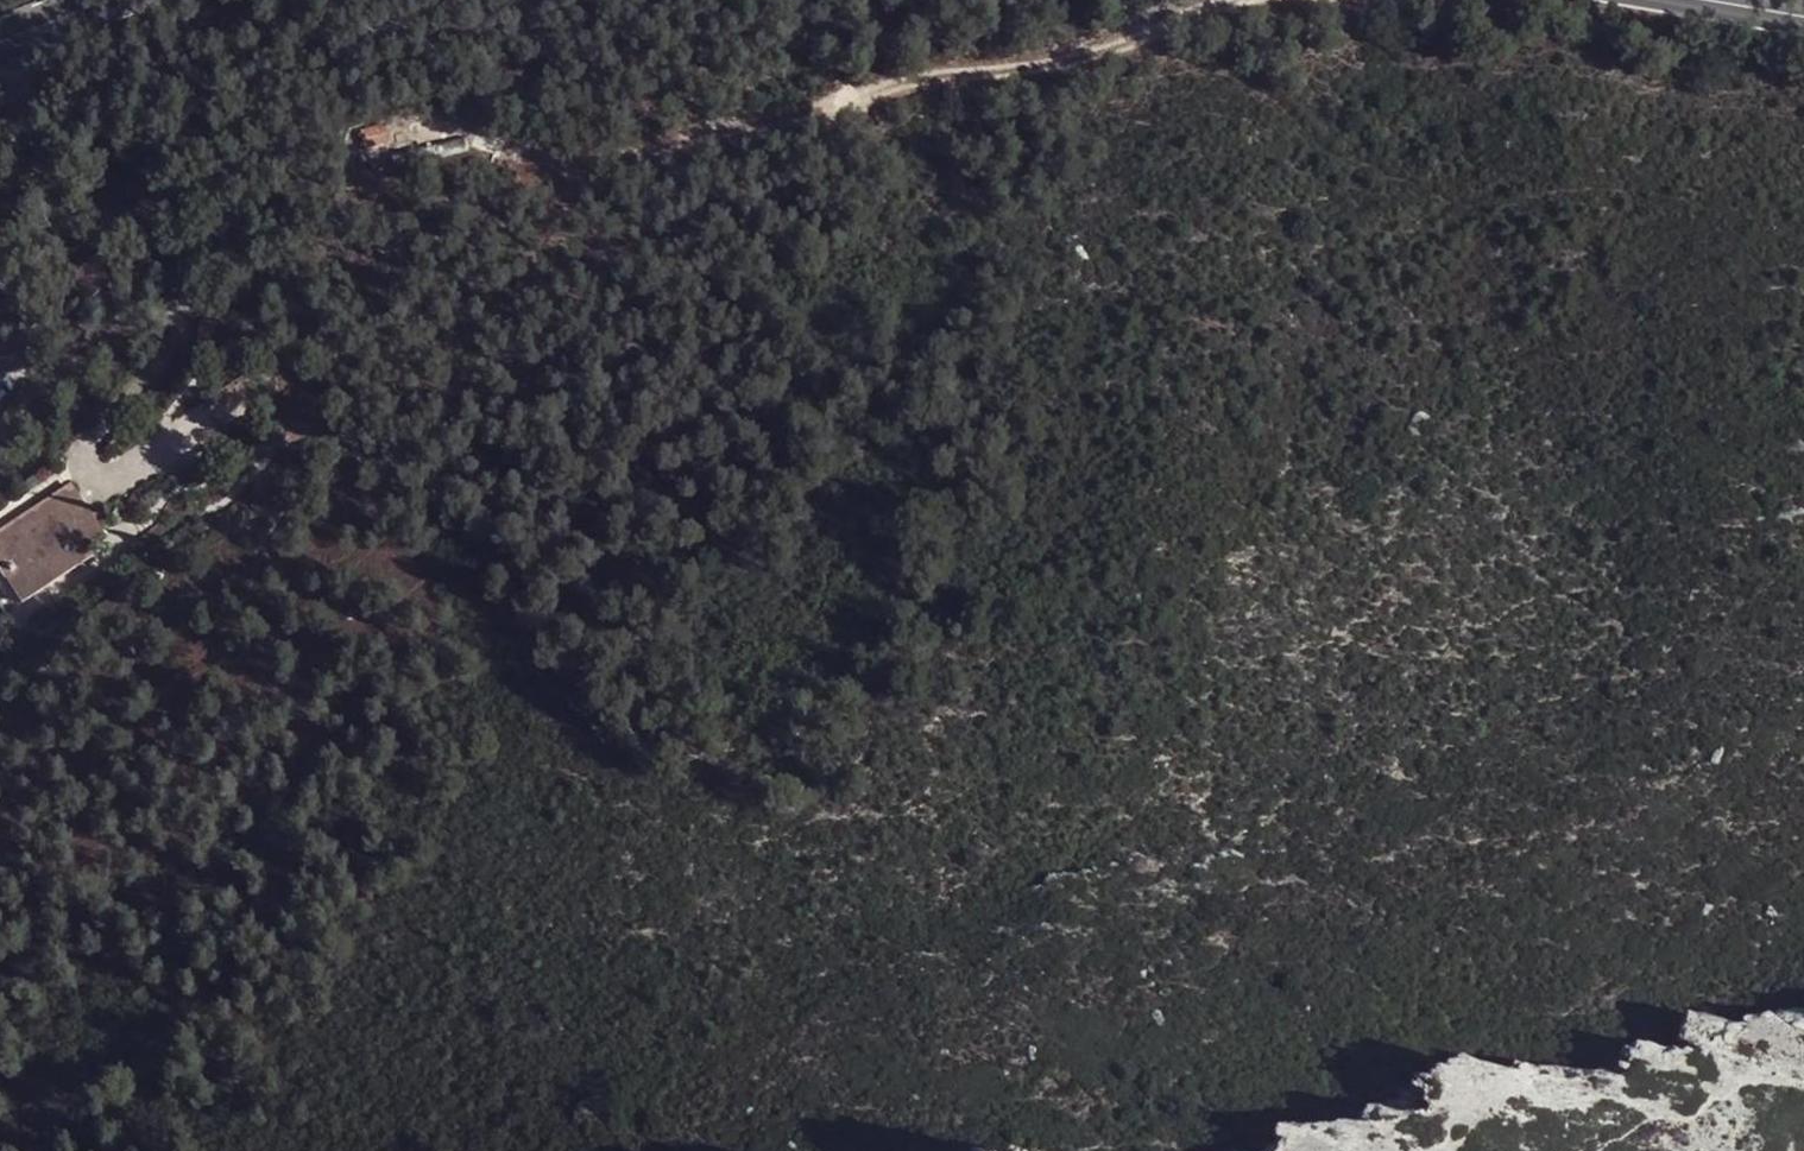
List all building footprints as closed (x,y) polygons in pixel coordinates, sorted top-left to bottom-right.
[(392,140),(388,123),(362,130),(366,147),(392,140)] [(127,246),(133,256),(145,250),(138,239),(127,246)] [(0,532),(0,567),(23,600),(109,540),(72,485),(0,532)]
